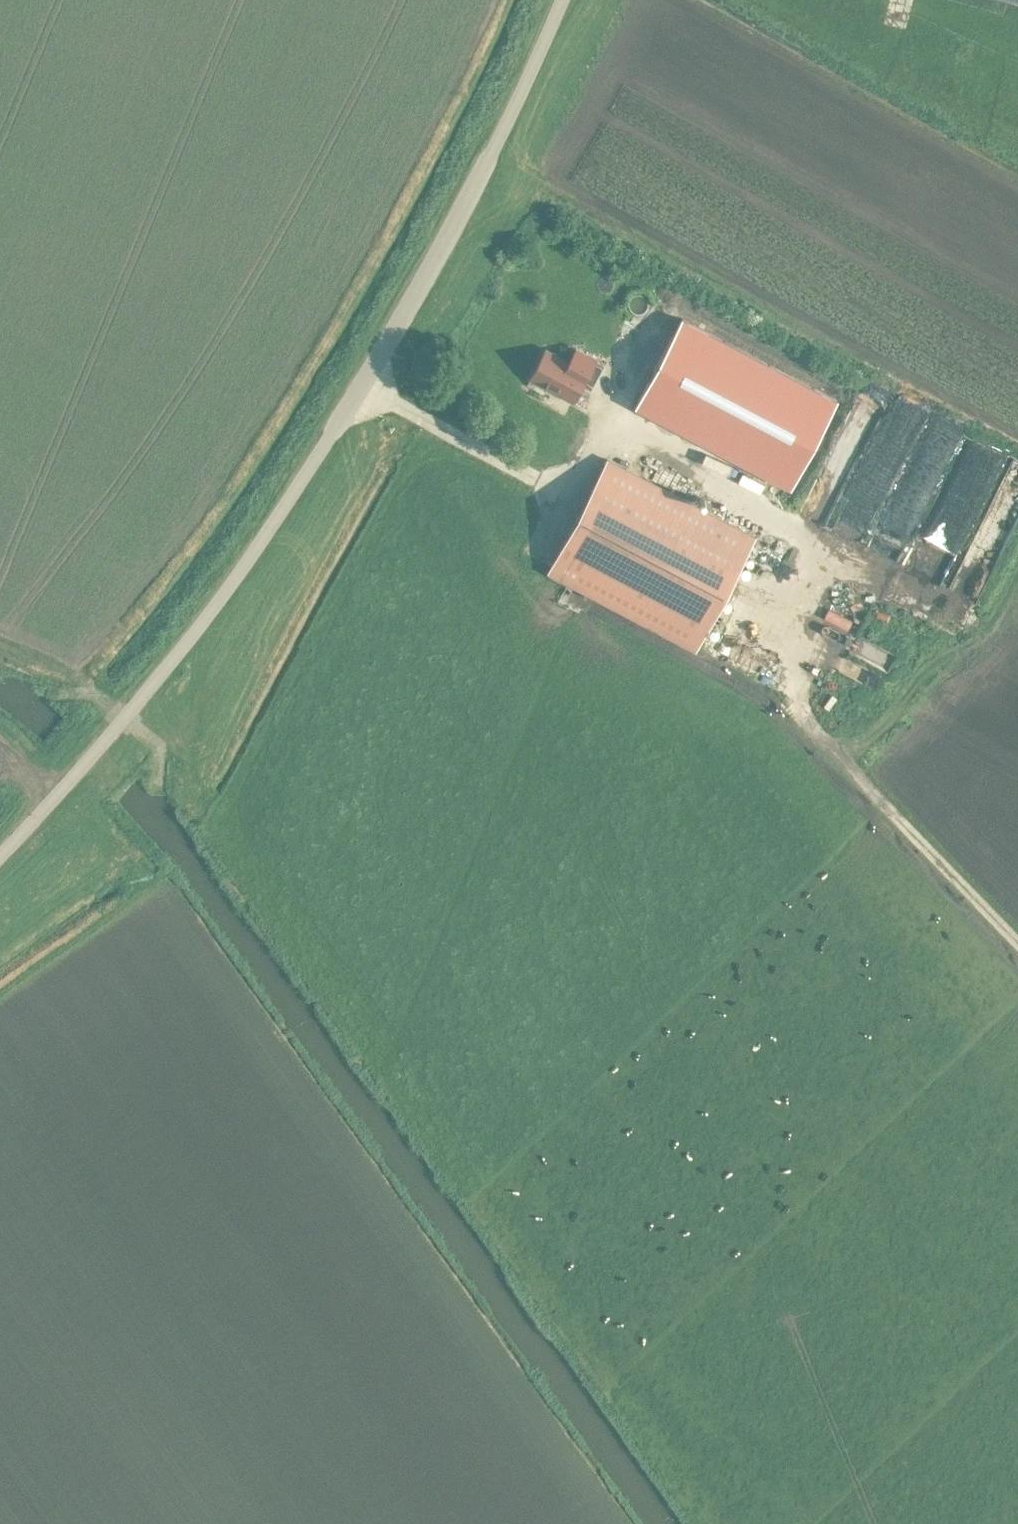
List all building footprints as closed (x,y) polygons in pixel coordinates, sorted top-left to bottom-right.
[(837,400),(682,318),(635,407),(790,488),(837,400)] [(530,377),(573,401),(588,372),(545,349),(530,377)] [(889,441),(894,420),(870,414),(865,435),(889,441)] [(754,536),(607,459),(547,572),(694,650),(754,536)] [(858,531),(855,541),(884,552),(887,543),(858,531)] [(859,634),(851,652),(876,663),(884,646),(859,634)]
